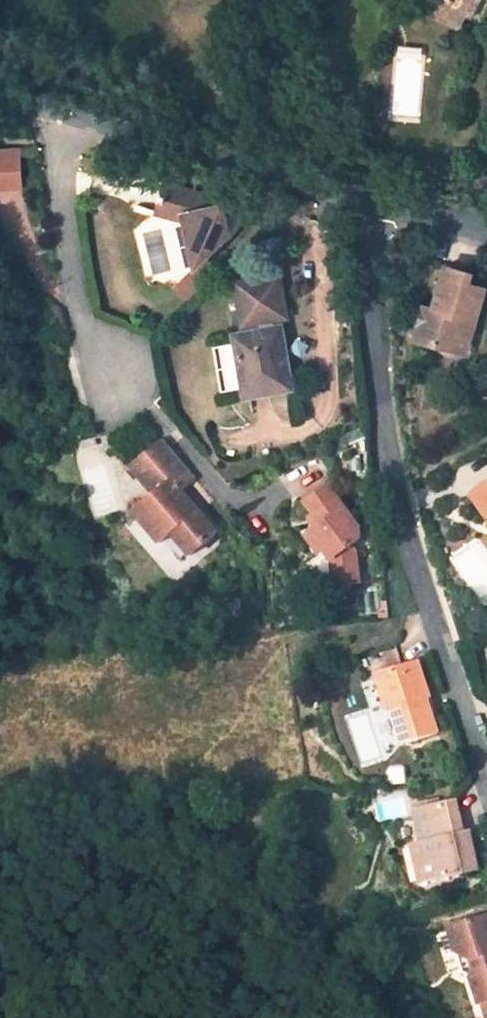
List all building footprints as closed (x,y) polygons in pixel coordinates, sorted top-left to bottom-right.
[(421,12),(458,30),(465,15),(471,19),(480,0),(426,0),(421,12)] [(21,189),(19,151),(0,152),(0,190),(21,189)] [(92,168),(103,158),(97,152),(90,157),(86,162),(92,168)] [(170,182),(160,213),(187,220),(198,265),(233,234),(227,205),(219,206),(217,196),(170,182)] [(427,305),(416,338),(439,344),(442,334),(469,341),(473,330),(471,322),(472,317),(477,318),(486,287),(469,282),(472,273),(449,266),(435,307),(427,305)] [(237,334),(248,394),(291,386),(282,326),(275,327),(274,317),(287,315),(282,276),(253,280),(258,321),(259,330),(237,334)] [(258,321),(253,280),(241,282),(246,323),(258,321)] [(439,344),(467,353),(469,341),(442,334),(439,344)] [(163,504),(158,508),(148,504),(136,515),(161,545),(173,535),(193,557),(219,536),(182,493),(197,480),(165,443),(134,470),(157,497),(163,504)] [(330,486),(308,502),(316,514),(324,525),(319,528),(308,536),(319,552),(324,548),(333,561),(335,577),(344,584),(360,583),(357,552),(340,528),(353,518),(330,486)] [(474,497),(486,515),(486,488),(474,497)] [(148,504),(158,508),(163,504),(157,497),(148,504)] [(324,525),(316,514),(311,518),(319,528),(324,525)] [(420,662),(376,676),(381,688),(389,691),(384,698),(388,711),(392,710),(404,744),(440,733),(435,717),(431,718),(426,700),(431,698),(420,662)] [(439,800),(415,805),(416,811),(441,806),(439,800)] [(420,846),(427,883),(478,872),(471,835),(465,836),(458,802),(441,806),(416,811),(424,845),(420,846)] [(481,959),(486,957),(486,953),(477,920),(435,933),(442,956),(457,962),(461,976),(457,985),(465,1009),(485,1004),(486,1003),(486,968),(484,969),(481,959)] [(485,1004),(465,1009),(468,1017),(486,1017),(486,1009),(485,1004)]
